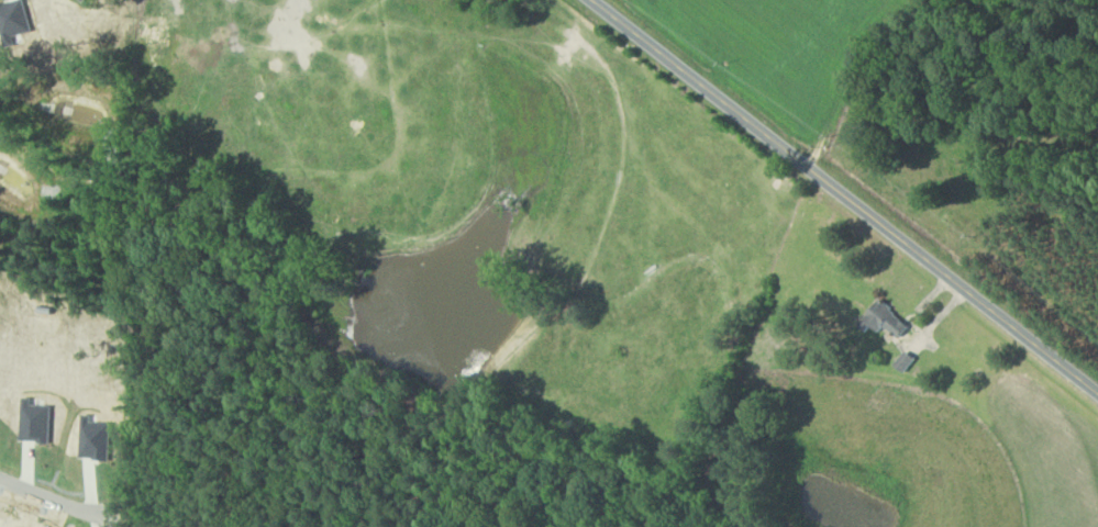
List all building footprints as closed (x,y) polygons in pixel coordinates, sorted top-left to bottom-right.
[(913,325),(883,298),(860,323),(874,337),(886,324),(901,339),(913,325)] [(897,363),(908,372),(919,359),(909,350),(897,363)]
